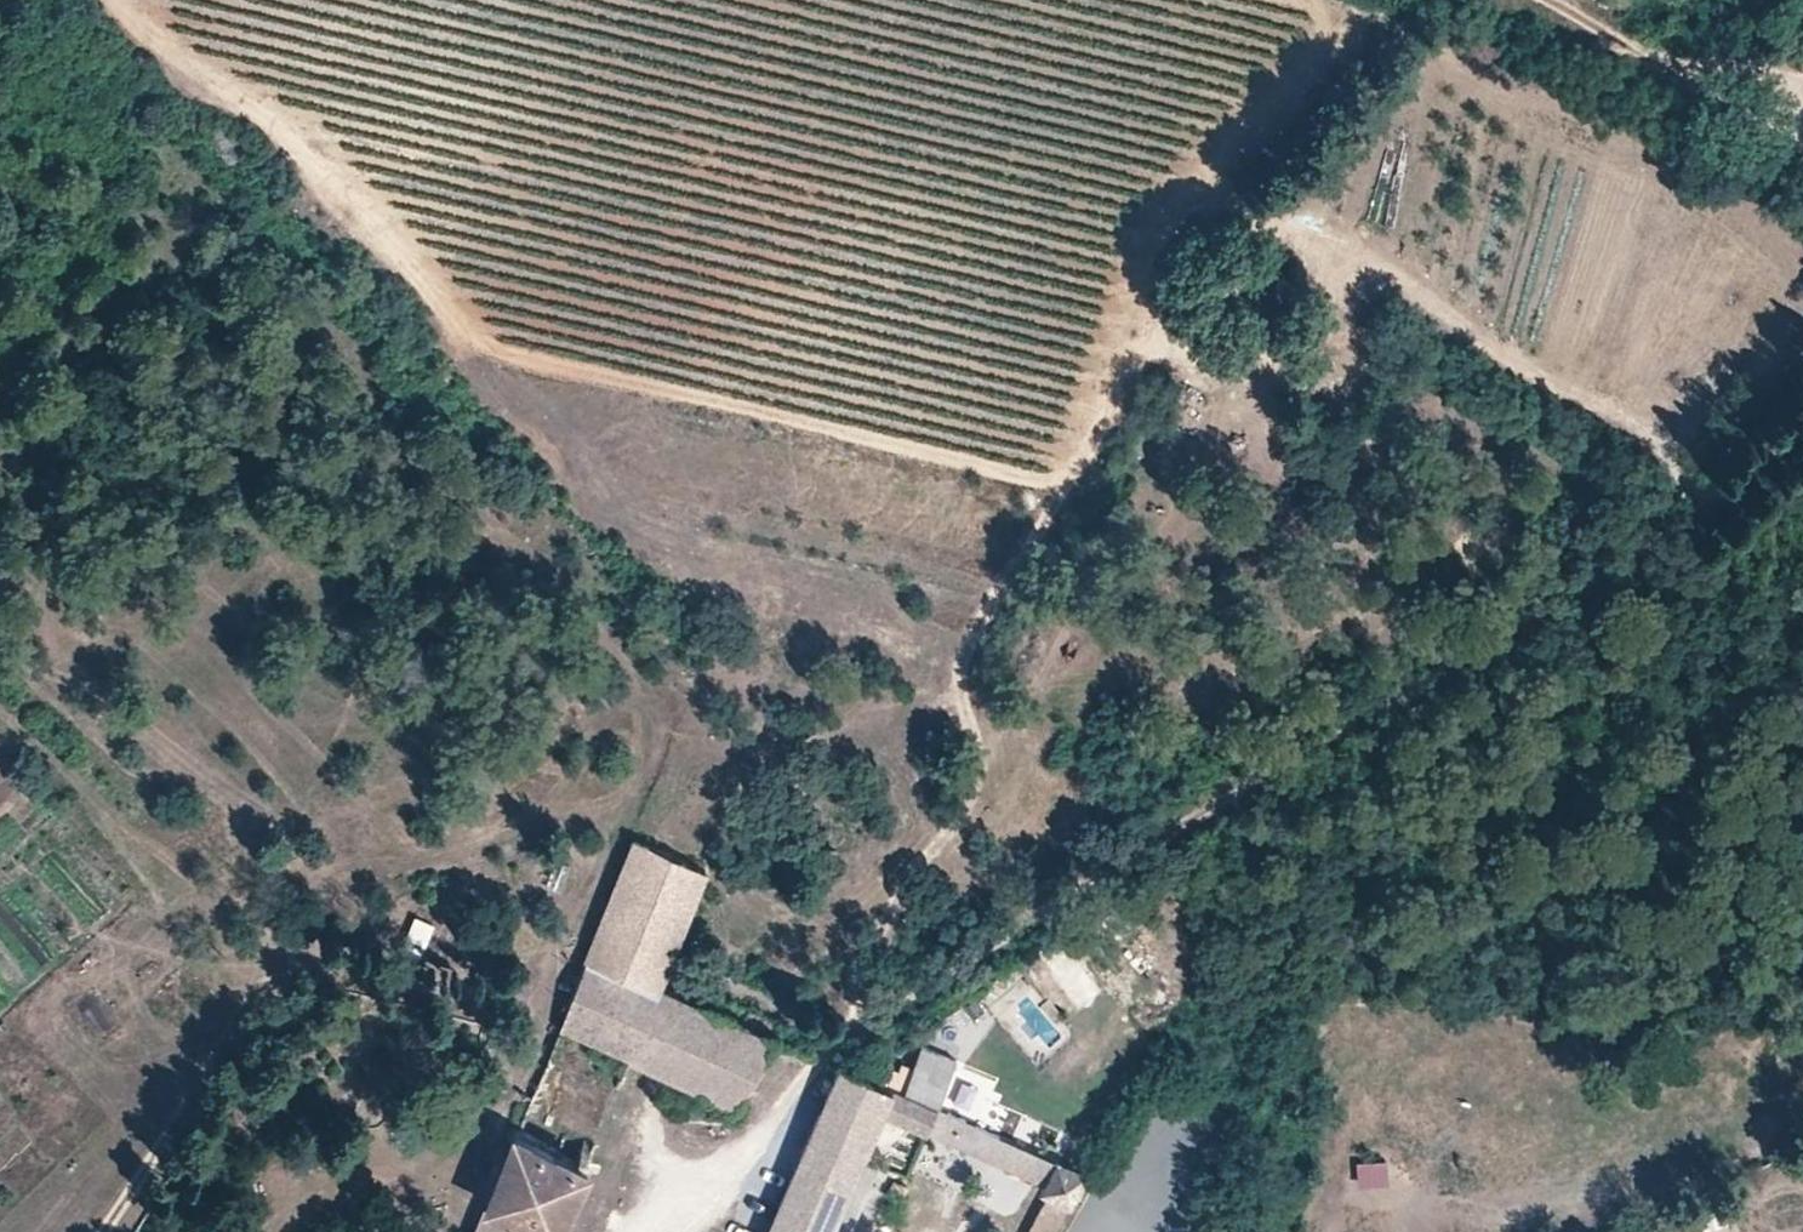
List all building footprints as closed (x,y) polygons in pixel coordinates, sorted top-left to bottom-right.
[(1221,284),(1228,270),(1213,263),(1207,276),(1221,284)] [(1209,285),(1202,298),(1219,306),(1225,293),(1209,285)] [(732,1008),(654,974),(704,864),(638,835),(555,1018),(734,1098),(768,1024),(732,1008)] [(413,912),(408,932),(429,937),(434,918),(413,912)] [(842,1061),(767,1231),(834,1231),(884,1115),(1042,1182),(1038,1190),(1049,1195),(1035,1227),(1031,1231),(1056,1231),(1091,1165),(846,1062),(842,1061)] [(951,1100),(973,1110),(983,1087),(961,1077),(951,1100)] [(585,1156),(516,1126),(509,1141),(488,1189),(470,1231),(552,1231),(585,1156)] [(509,1141),(491,1133),(470,1181),(488,1189),(509,1141)] [(1357,1183),(1388,1182),(1387,1155),(1356,1157),(1357,1183)]
